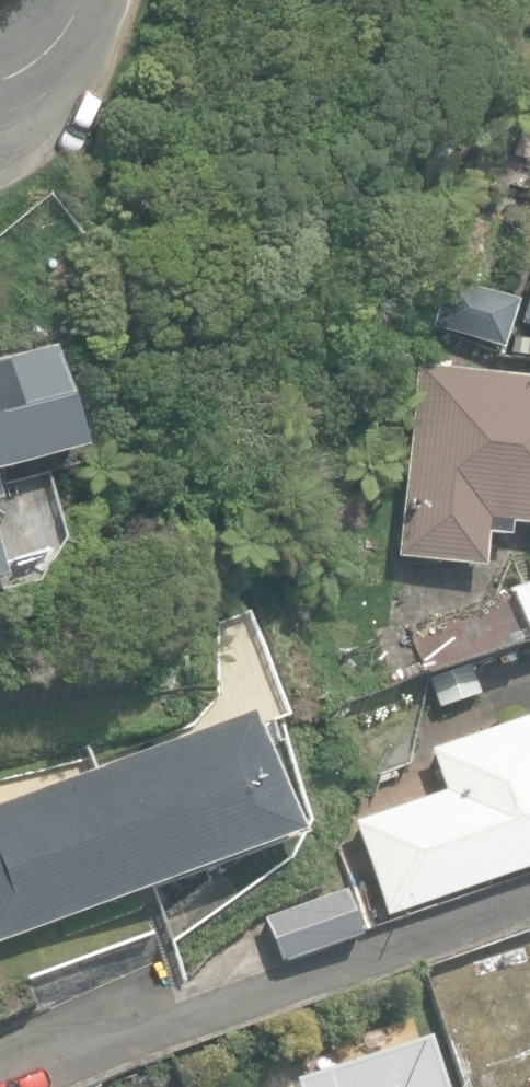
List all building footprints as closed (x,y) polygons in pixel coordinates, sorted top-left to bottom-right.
[(422,322),(500,348),(514,301),(437,276),(422,322)] [(515,327),(529,332),(529,280),(515,327)] [(78,452),(53,349),(0,362),(0,472),(78,452)] [(478,569),(481,538),(504,540),(506,526),(529,528),(529,381),(411,369),(392,560),(478,569)] [(419,679),(529,644),(529,583),(501,592),(503,600),(404,632),(419,679)] [(294,833),(250,714),(0,805),(0,940),(294,833)] [(529,866),(529,715),(428,750),(442,791),(352,822),(384,916),(529,866)] [(260,919),(275,963),(355,935),(340,892),(260,919)] [(422,1037),(287,1082),(289,1086),(439,1086),(422,1037)]
